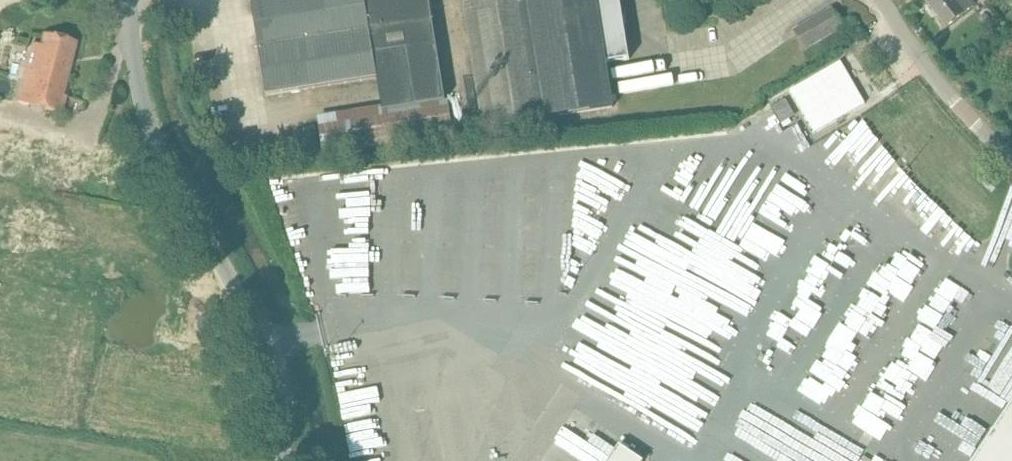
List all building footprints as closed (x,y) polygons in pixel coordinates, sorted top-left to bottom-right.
[(251,1),(267,96),(378,78),(383,112),(319,122),(324,155),(423,139),(455,134),(449,100),(446,100),(430,0),(258,0),(251,1)] [(484,128),(613,108),(606,64),(630,60),(620,0),(464,0),(484,128)] [(925,0),(947,27),(963,14),(964,15),(974,6),(969,0),(925,0)] [(844,28),(843,27),(832,9),(794,32),(806,51),(844,28)] [(41,46),(32,44),(17,102),(62,114),(66,97),(63,96),(77,43),(44,34),(41,46)] [(841,61),(789,91),(814,134),(866,104),(841,61)] [(58,191),(61,179),(89,185),(97,151),(0,129),(0,178),(58,191)] [(905,354),(950,297),(751,139),(723,134),(704,158),(825,253),(824,264),(809,282),(807,294),(798,292),(790,303),(787,302),(779,346),(785,339),(803,342),(802,348),(831,354),(829,364),(863,370),(878,382),(895,385),(893,394),(888,399),(891,401),(908,405),(898,396),(919,401),(935,381),(935,379),(905,354)] [(577,333),(586,315),(575,310),(578,304),(570,300),(558,323),(577,333)] [(975,460),(1011,460),(1011,406),(975,460)] [(609,460),(643,460),(619,445),(609,460)]
